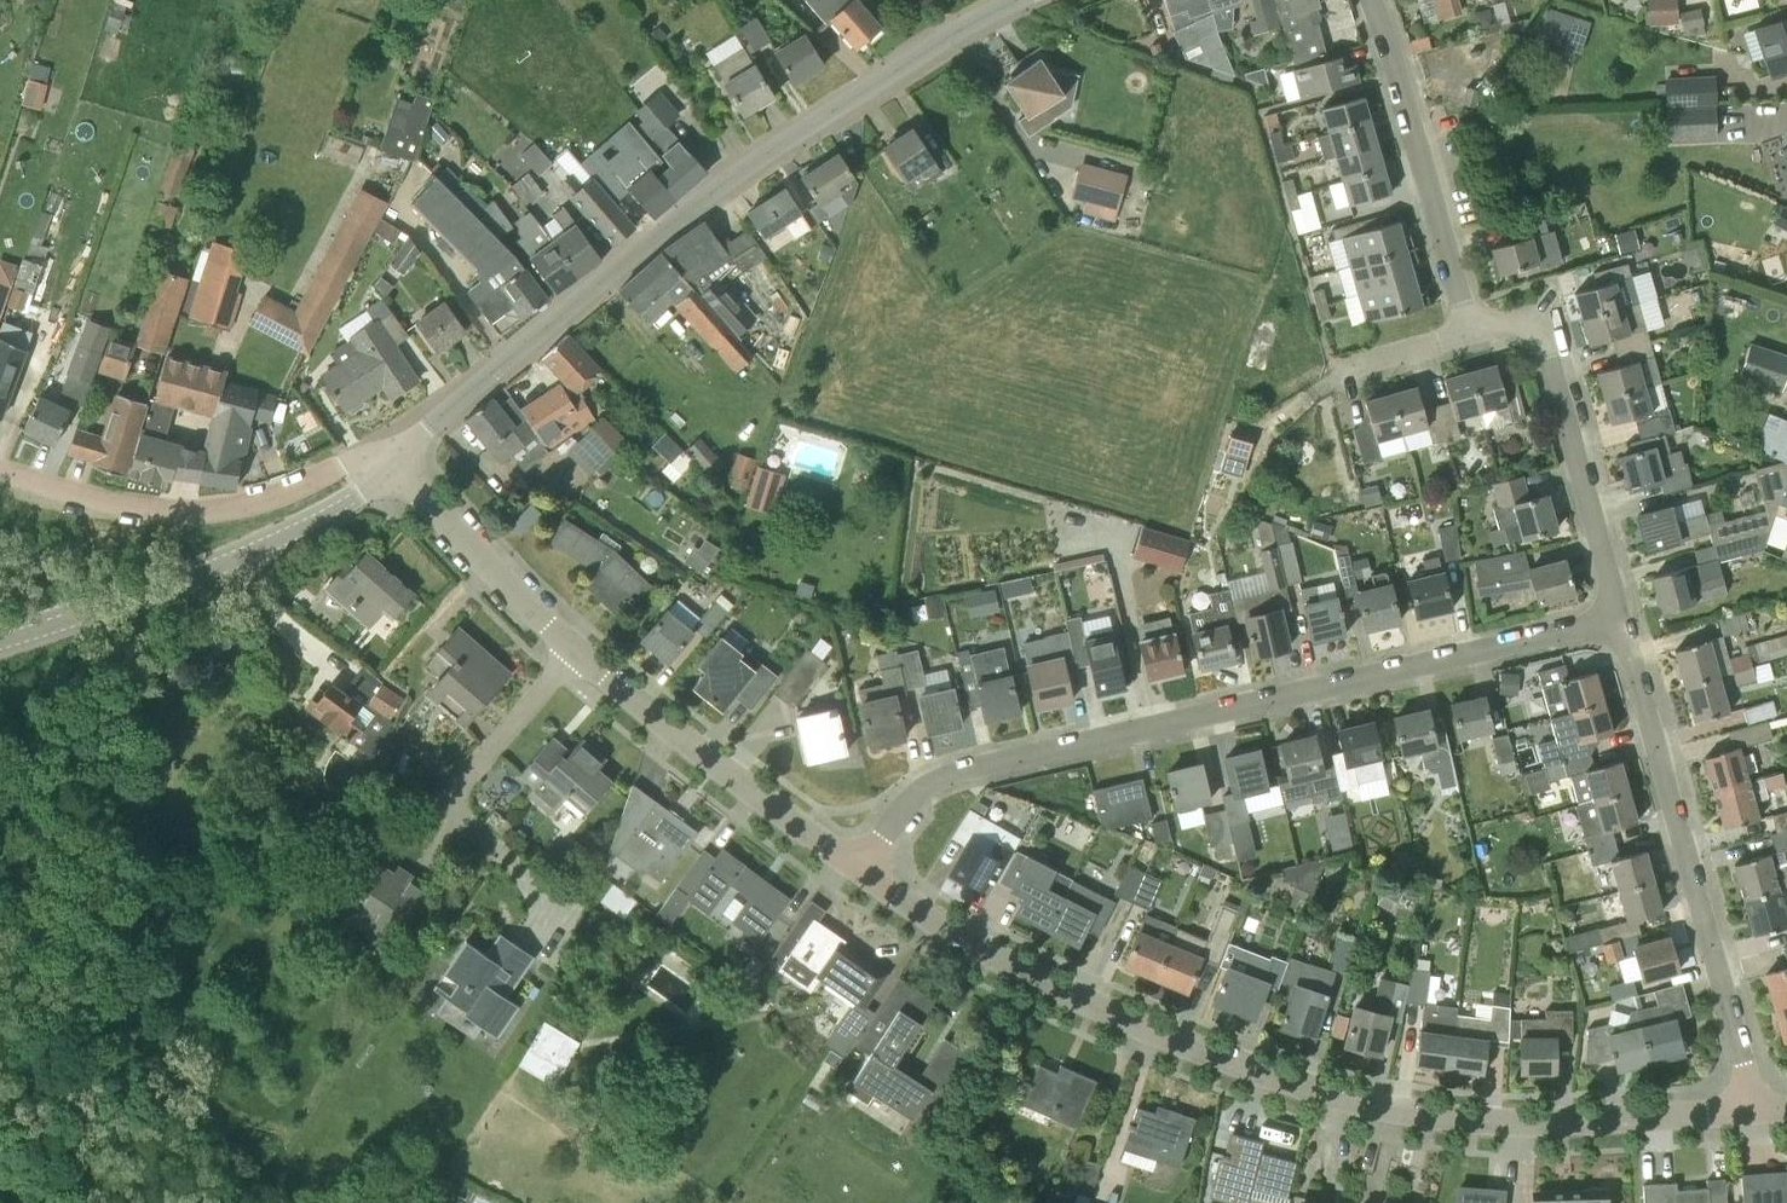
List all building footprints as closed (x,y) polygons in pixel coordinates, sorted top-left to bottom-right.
[(884,19),(869,0),(809,0),(827,21),(832,16),(858,41),(884,19)] [(1217,31),(1218,30),(1212,12),(1208,0),(1164,0),(1169,14),(1175,30),(1173,31),(1181,48),(1192,42),(1195,48),(1202,44),(1213,67),(1235,75),(1217,31)] [(1244,2),(1243,0),(1208,0),(1212,12),(1244,2)] [(1283,27),(1276,0),(1252,0),(1257,19),(1251,20),(1255,35),(1283,27)] [(1304,7),(1316,5),(1315,0),(1276,0),(1283,27),(1293,64),(1327,54),(1317,21),(1308,23),(1304,7)] [(1441,17),(1461,11),(1458,0),(1436,0),(1441,17)] [(1680,23),(1678,0),(1649,0),(1651,26),(1680,23)] [(1701,6),(1680,10),(1684,27),(1705,23),(1701,6)] [(1575,15),(1548,7),(1539,38),(1566,46),(1575,15)] [(754,50),(772,40),(757,16),(739,27),(754,50)] [(1758,31),(1767,56),(1774,77),(1786,72),(1786,19),(1767,26),(1759,29),(1757,29),(1758,31)] [(822,64),(804,33),(790,42),(788,39),(773,48),(775,51),(794,82),(822,64)] [(1429,37),(1410,41),(1413,53),(1432,48),(1429,37)] [(773,96),(753,63),(743,47),(713,65),(724,82),(744,113),(773,96)] [(1343,67),(1340,56),(1293,69),(1301,97),(1359,81),(1355,64),(1343,67)] [(1029,136),(1055,118),(1066,111),(1075,73),(1047,68),(1041,57),(1004,82),(1026,114),(1018,120),(1029,136)] [(23,104),(39,108),(50,70),(34,66),(23,104)] [(1269,86),(1264,67),(1244,72),(1246,78),(1269,86)] [(1717,73),(1665,76),(1666,78),(1666,105),(1717,104),(1717,73)] [(1474,105),(1479,89),(1467,86),(1463,101),(1474,105)] [(422,138),(433,105),(398,93),(387,126),(422,138)] [(688,151),(677,138),(665,126),(678,115),(659,93),(638,110),(644,118),(640,122),(664,152),(662,154),(670,165),(662,173),(680,194),(707,171),(689,150),(688,151)] [(1329,132),(1370,121),(1363,96),(1322,108),(1329,132)] [(1716,110),(1667,112),(1668,136),(1717,134),(1716,110)] [(660,174),(632,144),(643,136),(626,116),(589,147),(624,188),(626,186),(653,217),(680,194),(662,173),(660,174)] [(1336,156),(1377,144),(1370,121),(1329,132),(1336,156)] [(935,163),(912,128),(885,147),(907,181),(913,192),(942,173),(936,162),(935,163)] [(1273,147),(1283,144),(1279,130),(1269,133),(1273,147)] [(539,175),(553,163),(535,142),(520,154),(539,175)] [(177,197),(193,150),(174,143),(158,191),(177,197)] [(1276,161),(1287,158),(1283,144),(1273,147),(1276,161)] [(1342,180),(1384,168),(1377,144),(1336,156),(1342,180)] [(854,175),(839,152),(818,166),(816,162),(803,171),(805,174),(803,175),(822,205),(841,192),(850,206),(858,182),(854,176),(854,175)] [(448,167),(437,177),(450,190),(461,180),(448,167)] [(1350,205),(1391,193),(1384,168),(1342,180),(1350,205)] [(1118,209),(1125,182),(1078,169),(1070,196),(1086,201),(1083,211),(1100,216),(1103,205),(1118,209)] [(523,205),(542,191),(528,172),(509,185),(523,205)] [(583,187),(572,175),(563,183),(614,243),(634,226),(593,178),(583,187)] [(498,238),(476,216),(450,190),(437,177),(416,199),(416,200),(414,203),(478,268),(486,260),(496,270),(498,267),(508,279),(524,266),(515,255),(498,238)] [(1287,196),(1297,193),(1293,178),(1283,181),(1287,196)] [(790,232),(805,222),(801,215),(802,214),(785,187),(749,211),(766,237),(785,224),(790,232)] [(1290,209),(1301,207),(1297,193),(1287,196),(1290,209)] [(498,238),(513,227),(493,200),(476,216),(498,238)] [(1784,204),(1775,220),(1786,227),(1786,206),(1784,204)] [(576,278),(602,259),(564,206),(552,214),(554,217),(540,228),(576,278)] [(1515,230),(1494,239),(1502,267),(1539,257),(1543,266),(1559,263),(1549,227),(1552,227),(1548,210),(1513,220),(1515,230)] [(556,293),(576,278),(540,228),(528,212),(518,219),(518,233),(521,237),(516,240),(556,293)] [(1393,222),(1390,212),(1332,229),(1335,240),(1343,237),(1367,322),(1431,304),(1426,289),(1419,291),(1411,264),(1418,262),(1410,233),(1403,235),(1399,220),(1393,222)] [(398,246),(406,233),(375,214),(369,228),(398,246)] [(722,246),(703,223),(662,252),(709,304),(724,293),(717,284),(736,264),(743,272),(766,257),(748,229),(722,246)] [(1622,251),(1640,246),(1635,227),(1617,231),(1622,251)] [(39,304),(30,301),(33,293),(32,293),(48,247),(37,242),(40,235),(34,233),(26,259),(0,328),(0,416),(1,416),(26,348),(20,346),(27,328),(28,328),(33,312),(36,313),(39,304)] [(34,233),(33,233),(24,257),(23,257),(16,275),(0,270),(0,328),(26,259),(34,233)] [(403,275),(420,251),(408,235),(388,264),(403,275)] [(222,329),(247,253),(211,241),(187,318),(222,329)] [(716,311),(709,304),(662,252),(619,289),(639,313),(641,311),(650,322),(675,301),(677,304),(675,305),(736,372),(755,355),(745,344),(716,311)] [(1583,318),(1640,303),(1629,263),(1595,272),(1598,286),(1576,292),(1583,318)] [(523,316),(547,298),(524,266),(508,279),(501,284),(523,316)] [(164,353),(185,276),(158,268),(136,345),(164,353)] [(382,297),(381,297),(383,299),(393,285),(380,276),(373,285),(382,297)] [(499,333),(523,316),(501,284),(498,286),(476,302),(499,333)] [(1322,319),(1332,317),(1324,288),(1314,291),(1322,319)] [(376,319),(377,321),(391,311),(383,299),(381,297),(366,307),(373,320),(376,319)] [(438,349),(464,330),(443,300),(416,319),(438,349)] [(1651,342),(1647,328),(1640,303),(1583,318),(1590,344),(1613,337),(1617,351),(1651,342)] [(416,380),(377,321),(376,319),(373,320),(348,337),(349,339),(330,352),(336,363),(322,372),(346,408),(372,391),(369,386),(379,379),(391,396),(416,380)] [(81,405),(106,334),(85,327),(79,345),(75,343),(65,374),(67,374),(59,397),(81,405)] [(124,379),(136,342),(109,334),(97,370),(124,379)] [(582,389),(597,375),(598,373),(601,370),(567,334),(542,357),(566,383),(562,385),(561,382),(522,407),(527,416),(537,433),(549,450),(574,434),(588,425),(596,420),(593,415),(582,396),(573,403),(571,399),(575,395),(581,389),(582,389)] [(1605,397),(1645,386),(1638,362),(1654,357),(1651,342),(1617,351),(1621,365),(1598,371),(1605,397)] [(1786,382),(1786,354),(1753,342),(1741,378),(1784,392),(1786,382)] [(201,480),(231,380),(225,379),(227,370),(167,354),(154,402),(153,401),(145,428),(142,428),(141,431),(129,473),(138,476),(138,478),(161,484),(163,476),(172,478),(172,476),(201,480)] [(1503,386),(1496,363),(1471,370),(1482,410),(1487,428),(1527,416),(1517,382),(1503,386)] [(1445,439),(1461,435),(1456,418),(1482,410),(1471,370),(1445,378),(1451,401),(1436,405),(1445,439)] [(270,421),(276,393),(258,389),(259,388),(231,380),(201,480),(237,484),(242,461),(244,461),(251,427),(250,426),(252,417),(270,421)] [(1662,382),(1645,386),(1605,397),(1613,423),(1635,416),(1639,430),(1641,438),(1647,436),(1658,434),(1656,426),(1673,421),(1669,406),(1662,382)] [(1424,408),(1417,385),(1391,393),(1407,450),(1445,439),(1436,405),(1424,408)] [(499,403),(491,391),(462,416),(500,464),(512,455),(522,470),(548,453),(509,393),(499,403)] [(1363,462),(1382,457),(1407,450),(1391,393),(1365,400),(1372,423),(1354,428),(1363,462)] [(54,444),(71,408),(41,394),(24,430),(54,444)] [(124,473),(146,403),(117,395),(104,435),(77,427),(69,450),(100,460),(99,467),(124,473)] [(1771,413),(1757,449),(1786,461),(1786,419),(1771,413)] [(623,457),(633,445),(604,415),(591,428),(615,449),(623,457)] [(590,476),(598,468),(615,449),(591,428),(588,425),(574,434),(580,439),(566,452),(590,476)] [(1257,434),(1233,429),(1233,428),(1221,468),(1244,474),(1257,434)] [(679,474),(693,460),(665,432),(652,445),(679,474)] [(1672,453),(1654,458),(1647,436),(1641,438),(1629,442),(1632,454),(1622,457),(1631,488),(1660,480),(1664,493),(1694,485),(1687,461),(1685,462),(1682,450),(1672,453)] [(712,477),(725,466),(700,437),(687,449),(712,477)] [(746,492),(757,459),(737,453),(730,474),(735,476),(732,487),(746,492)] [(1715,542),(1771,529),(1775,515),(1779,504),(1786,478),(1786,461),(1785,460),(1755,469),(1765,509),(1724,520),(1710,524),(1707,512),(1675,519),(1673,506),(1638,515),(1648,549),(1682,540),(1683,540),(1712,532),(1715,542)] [(749,504),(774,512),(785,474),(760,466),(749,504)] [(1529,500),(1523,475),(1492,483),(1498,506),(1493,507),(1499,529),(1504,527),(1508,542),(1522,538),(1522,540),(1557,531),(1547,495),(1529,500)] [(1779,504),(1786,507),(1786,478),(1779,504)] [(1365,507),(1383,503),(1378,485),(1361,489),(1365,507)] [(1759,504),(1758,488),(1743,488),(1743,505),(1759,504)] [(1783,548),(1786,537),(1786,519),(1775,515),(1771,529),(1766,542),(1783,548)] [(634,603),(652,584),(614,548),(568,519),(554,541),(598,569),(589,579),(600,589),(598,592),(619,612),(617,615),(618,616),(632,601),(634,603)] [(1274,592),(1287,588),(1272,522),(1264,519),(1255,521),(1262,548),(1258,549),(1268,591),(1235,598),(1240,622),(1248,621),(1255,651),(1273,646),(1274,651),(1289,647),(1274,592)] [(1288,529),(1272,522),(1287,588),(1303,584),(1292,541),(1290,541),(1288,529)] [(1446,561),(1461,557),(1458,525),(1439,529),(1446,561)] [(1190,538),(1143,526),(1135,557),(1181,569),(1190,538)] [(1720,558),(1720,561),(1764,549),(1766,542),(1771,529),(1715,542),(1720,558)] [(1358,589),(1347,544),(1334,543),(1349,607),(1360,605),(1366,629),(1399,621),(1390,581),(1389,581),(1387,570),(1371,574),(1374,585),(1358,589)] [(703,572),(713,556),(700,548),(690,564),(703,572)] [(1530,569),(1525,551),(1525,550),(1475,559),(1479,593),(1534,584),(1539,602),(1574,593),(1565,560),(1530,569)] [(414,593),(367,553),(351,571),(346,567),(330,584),(353,604),(350,608),(368,625),(382,609),(392,618),(414,593)] [(1442,570),(1439,556),(1423,559),(1426,574),(1408,577),(1417,617),(1419,617),(1418,615),(1451,608),(1451,609),(1452,609),(1443,570),(1442,570)] [(1723,575),(1725,575),(1720,561),(1720,558),(1687,567),(1653,575),(1654,577),(1655,577),(1664,610),(1663,610),(1663,611),(1696,602),(1696,601),(1728,593),(1723,575)] [(1319,599),(1316,585),(1301,588),(1313,641),(1345,633),(1336,595),(1319,599)] [(1233,599),(1230,588),(1209,593),(1212,607),(1190,612),(1202,667),(1234,659),(1231,642),(1242,639),(1238,623),(1240,622),(1235,598),(1233,599)] [(702,620),(696,628),(706,637),(733,605),(720,594),(700,617),(702,620)] [(693,629),(696,628),(702,620),(700,617),(694,612),(691,616),(675,602),(670,607),(643,639),(668,661),(694,630),(693,629)] [(1778,620),(1781,612),(1768,606),(1765,614),(1778,620)] [(1724,636),(1750,629),(1745,612),(1720,619),(1724,636)] [(1066,619),(1068,630),(1075,659),(1088,656),(1096,694),(1100,693),(1101,697),(1122,692),(1121,688),(1125,687),(1112,629),(1084,636),(1080,615),(1066,619)] [(1173,630),(1170,616),(1137,622),(1140,638),(1141,638),(1150,679),(1182,672),(1173,630)] [(697,666),(706,673),(695,686),(710,698),(708,700),(712,703),(713,701),(722,708),(735,692),(752,706),(750,709),(751,710),(777,677),(743,650),(752,640),(731,623),(697,666)] [(463,724),(507,675),(487,658),(490,655),(459,627),(438,652),(451,664),(424,693),(436,704),(438,702),(463,724)] [(1075,659),(1068,630),(1045,635),(1046,636),(1022,642),(1027,662),(1028,662),(1038,707),(1071,699),(1064,665),(1076,663),(1075,659)] [(1687,686),(1721,677),(1710,639),(1690,645),(1690,646),(1677,650),(1687,686)] [(907,693),(906,689),(898,653),(897,649),(876,654),(883,682),(858,688),(872,748),(905,740),(895,696),(907,693)] [(918,649),(898,653),(906,689),(926,684),(918,649)] [(789,698),(819,660),(806,650),(776,688),(789,698)] [(974,664),(971,653),(958,656),(970,709),(982,705),(985,719),(987,718),(986,716),(1001,712),(1002,715),(1019,711),(1006,656),(974,664)] [(1734,672),(1754,667),(1753,664),(1750,653),(1742,655),(1731,658),(1734,672)] [(1569,678),(1565,664),(1541,671),(1541,670),(1538,671),(1538,674),(1539,674),(1550,715),(1603,700),(1595,671),(1569,678)] [(1738,685),(1757,680),(1754,667),(1734,672),(1738,685)] [(1512,693),(1521,678),(1512,672),(1502,687),(1512,693)] [(1710,717),(1731,711),(1721,677),(1687,686),(1696,719),(1709,715),(1710,717)] [(349,696),(332,682),(325,689),(320,685),(309,698),(315,703),(310,709),(352,743),(353,742),(373,758),(395,723),(391,720),(407,699),(383,682),(368,703),(377,709),(362,728),(351,719),(364,703),(351,693),(349,696)] [(928,732),(961,724),(952,686),(919,693),(928,732)] [(1460,739),(1493,731),(1484,696),(1452,704),(1460,739)] [(1550,715),(1557,742),(1562,762),(1591,754),(1587,739),(1612,733),(1603,700),(1550,715)] [(1749,723),(1777,714),(1773,700),(1744,709),(1749,723)] [(808,760),(846,751),(836,708),(798,717),(808,760)] [(1438,756),(1437,749),(1428,709),(1395,717),(1404,756),(1421,752),(1424,768),(1436,766),(1441,789),(1458,784),(1451,753),(1438,756)] [(1740,746),(1741,747),(1755,743),(1774,738),(1769,719),(1728,731),(1733,748),(1740,746)] [(1340,790),(1341,790),(1358,786),(1358,785),(1387,778),(1381,756),(1373,722),(1339,730),(1344,751),(1332,754),(1335,768),(1340,790)] [(1498,764),(1514,760),(1508,734),(1492,738),(1498,764)] [(1323,771),(1315,736),(1282,744),(1290,779),(1278,782),(1283,802),(1311,795),(1313,803),(1327,800),(1327,801),(1343,797),(1341,790),(1340,790),(1335,768),(1323,771)] [(571,752),(553,737),(520,775),(533,787),(527,794),(551,815),(570,791),(588,807),(612,779),(599,768),(606,760),(583,739),(571,752)] [(1749,779),(1741,747),(1740,746),(1733,748),(1719,751),(1720,753),(1705,757),(1714,789),(1749,779)] [(1226,808),(1229,824),(1249,820),(1243,791),(1267,785),(1259,749),(1225,757),(1234,792),(1222,794),(1226,808)] [(1591,754),(1562,762),(1567,776),(1571,776),(1579,804),(1576,805),(1576,806),(1628,791),(1620,760),(1595,767),(1591,754)] [(1562,762),(1546,766),(1550,781),(1567,776),(1562,762)] [(1181,827),(1204,823),(1203,814),(1201,804),(1211,802),(1201,763),(1169,771),(1181,827)] [(1783,770),(1749,779),(1714,789),(1724,827),(1739,822),(1740,824),(1760,818),(1755,800),(1769,796),(1767,790),(1786,785),(1786,784),(1783,770)] [(1113,827),(1153,818),(1143,777),(1093,789),(1101,824),(1113,827)] [(699,831),(657,801),(633,783),(622,814),(612,842),(622,849),(625,845),(645,859),(640,866),(661,882),(699,831)] [(1588,850),(1616,842),(1612,828),(1637,822),(1628,791),(1576,806),(1584,836),(1588,850)] [(991,807),(976,798),(969,809),(984,817),(991,807)] [(1233,841),(1229,824),(1226,808),(1203,814),(1204,823),(1210,847),(1215,846),(1228,843),(1233,841)] [(966,846),(951,873),(979,889),(996,858),(1008,865),(1015,852),(994,840),(977,830),(984,817),(969,809),(951,838),(966,846)] [(1777,832),(1786,829),(1786,811),(1772,815),(1777,832)] [(1155,842),(1171,838),(1167,818),(1151,822),(1155,842)] [(1229,824),(1233,841),(1253,837),(1249,820),(1229,824)] [(1777,832),(1770,834),(1775,850),(1776,852),(1786,849),(1786,829),(1777,832)] [(1335,854),(1354,849),(1351,835),(1332,840),(1335,854)] [(1620,856),(1616,842),(1588,850),(1578,853),(1583,868),(1610,861),(1618,889),(1653,878),(1645,849),(1620,856)] [(1228,843),(1215,846),(1218,859),(1231,856),(1228,843)] [(743,864),(723,849),(717,858),(705,849),(675,888),(689,899),(709,914),(731,884),(749,897),(732,921),(757,941),(788,898),(743,865),(743,864)] [(1776,852),(1775,850),(1749,858),(1750,859),(1735,864),(1744,897),(1786,886),(1786,864),(1779,865),(1776,852)] [(417,897),(404,888),(410,881),(370,854),(368,857),(371,859),(336,911),(374,936),(382,924),(395,933),(428,883),(427,882),(417,897)] [(1071,876),(1029,856),(1012,889),(1025,895),(1017,911),(1047,926),(1071,876)] [(1295,886),(1313,893),(1327,857),(1297,865),(1295,886)] [(1132,901),(1146,871),(1129,864),(1114,893),(1132,901)] [(1203,865),(1198,876),(1210,880),(1214,869),(1203,865)] [(1150,910),(1162,879),(1146,871),(1132,901),(1150,910)] [(1099,933),(1115,900),(1074,878),(1071,876),(1047,926),(1078,943),(1087,927),(1099,933)] [(1602,944),(1641,933),(1637,918),(1662,911),(1653,878),(1618,889),(1626,920),(1599,927),(1603,943),(1601,943),(1602,944)] [(1392,912),(1405,890),(1390,882),(1378,904),(1392,912)] [(623,920),(637,902),(613,884),(600,902),(623,920)] [(1786,927),(1786,886),(1744,897),(1754,934),(1769,930),(1770,931),(1786,927)] [(669,926),(689,899),(675,888),(655,915),(669,926)] [(866,1004),(887,973),(844,944),(845,941),(816,921),(823,910),(810,901),(769,959),(780,967),(778,969),(810,991),(820,978),(855,1002),(826,1043),(844,1056),(875,1010),(866,1004)] [(1217,966),(1224,948),(1233,929),(1230,928),(1238,910),(1223,903),(1212,928),(1207,939),(1178,926),(1171,944),(1158,977),(1188,990),(1201,959),(1217,966)] [(1158,977),(1171,944),(1156,937),(1162,920),(1146,913),(1140,929),(1125,964),(1158,977)] [(1334,962),(1332,968),(1349,973),(1360,939),(1338,931),(1329,960),(1334,962)] [(1644,943),(1641,933),(1602,944),(1607,962),(1625,958),(1622,948),(1632,945),(1642,979),(1679,969),(1670,937),(1644,943)] [(498,962),(466,940),(434,988),(475,1016),(473,1019),(498,1037),(520,1005),(508,997),(535,956),(512,941),(498,962)] [(1280,982),(1288,961),(1271,954),(1267,964),(1224,948),(1217,966),(1228,971),(1223,983),(1221,982),(1220,987),(1221,988),(1216,1001),(1254,1016),(1266,986),(1278,990),(1280,982)] [(739,975),(749,983),(764,962),(754,955),(739,975)] [(1314,1036),(1334,971),(1290,956),(1288,961),(1280,982),(1295,987),(1292,997),(1282,1026),(1314,1036)] [(1406,1001),(1423,1004),(1426,1005),(1431,971),(1412,968),(1409,985),(1406,1001)] [(1786,1001),(1786,968),(1766,974),(1774,1005),(1786,1001)] [(1402,1019),(1406,1001),(1409,985),(1380,977),(1372,1008),(1356,1004),(1346,1044),(1380,1054),(1389,1017),(1402,1019)] [(1612,1000),(1639,993),(1635,980),(1609,987),(1612,1000)] [(893,1065),(932,1003),(898,981),(868,1029),(859,1043),(872,1050),(854,1079),(850,1077),(843,1088),(868,1104),(874,1093),(913,1119),(920,1108),(940,1120),(956,1095),(976,1062),(943,1042),(923,1074),(919,1081),(893,1065)] [(1653,1060),(1684,1053),(1675,1019),(1692,1015),(1683,982),(1653,990),(1657,1005),(1640,1009),(1653,1060)] [(1509,1018),(1509,993),(1493,991),(1490,1017),(1456,1013),(1450,1068),(1484,1072),(1489,1038),(1508,1040),(1508,1037),(1509,1018)] [(1786,1038),(1786,1001),(1774,1005),(1784,1039),(1786,1038)] [(1456,1013),(1456,1009),(1426,1005),(1423,1004),(1422,1009),(1416,1063),(1450,1068),(1456,1013)] [(1521,1072),(1556,1072),(1556,1038),(1573,1037),(1573,1009),(1545,1009),(1545,1018),(1521,1018),(1509,1018),(1508,1037),(1521,1037),(1521,1072)] [(1653,1060),(1640,1009),(1631,1011),(1624,1027),(1607,1025),(1589,1030),(1587,1064),(1599,1065),(1616,1061),(1618,1069),(1653,1060)] [(518,1063),(554,1084),(578,1042),(543,1021),(518,1063)] [(1068,1076),(1039,1064),(1023,1104),(1076,1127),(1097,1080),(1072,1069),(1068,1076)] [(1167,1116),(1137,1106),(1126,1138),(1123,1148),(1180,1166),(1196,1117),(1169,1108),(1167,1116)] [(1223,1158),(1219,1157),(1208,1199),(1222,1202),(1284,1202),(1285,1199),(1291,1174),(1247,1163),(1254,1137),(1230,1131),(1223,1158)] [(1091,1198),(1101,1165),(1085,1160),(1074,1193),(1091,1198)] [(1769,1180),(1769,1177),(1743,1179),(1743,1173),(1737,1174),(1737,1176),(1742,1175),(1744,1202),(1786,1202),(1786,1178),(1769,1180)] [(1725,1178),(1707,1179),(1707,1187),(1668,1190),(1667,1182),(1643,1184),(1645,1202),(1727,1202),(1725,1178)] [(1608,1185),(1585,1186),(1586,1197),(1568,1198),(1568,1196),(1535,1198),(1535,1202),(1608,1202),(1608,1185)] [(1504,1190),(1459,1187),(1458,1202),(1503,1202),(1504,1190)]
